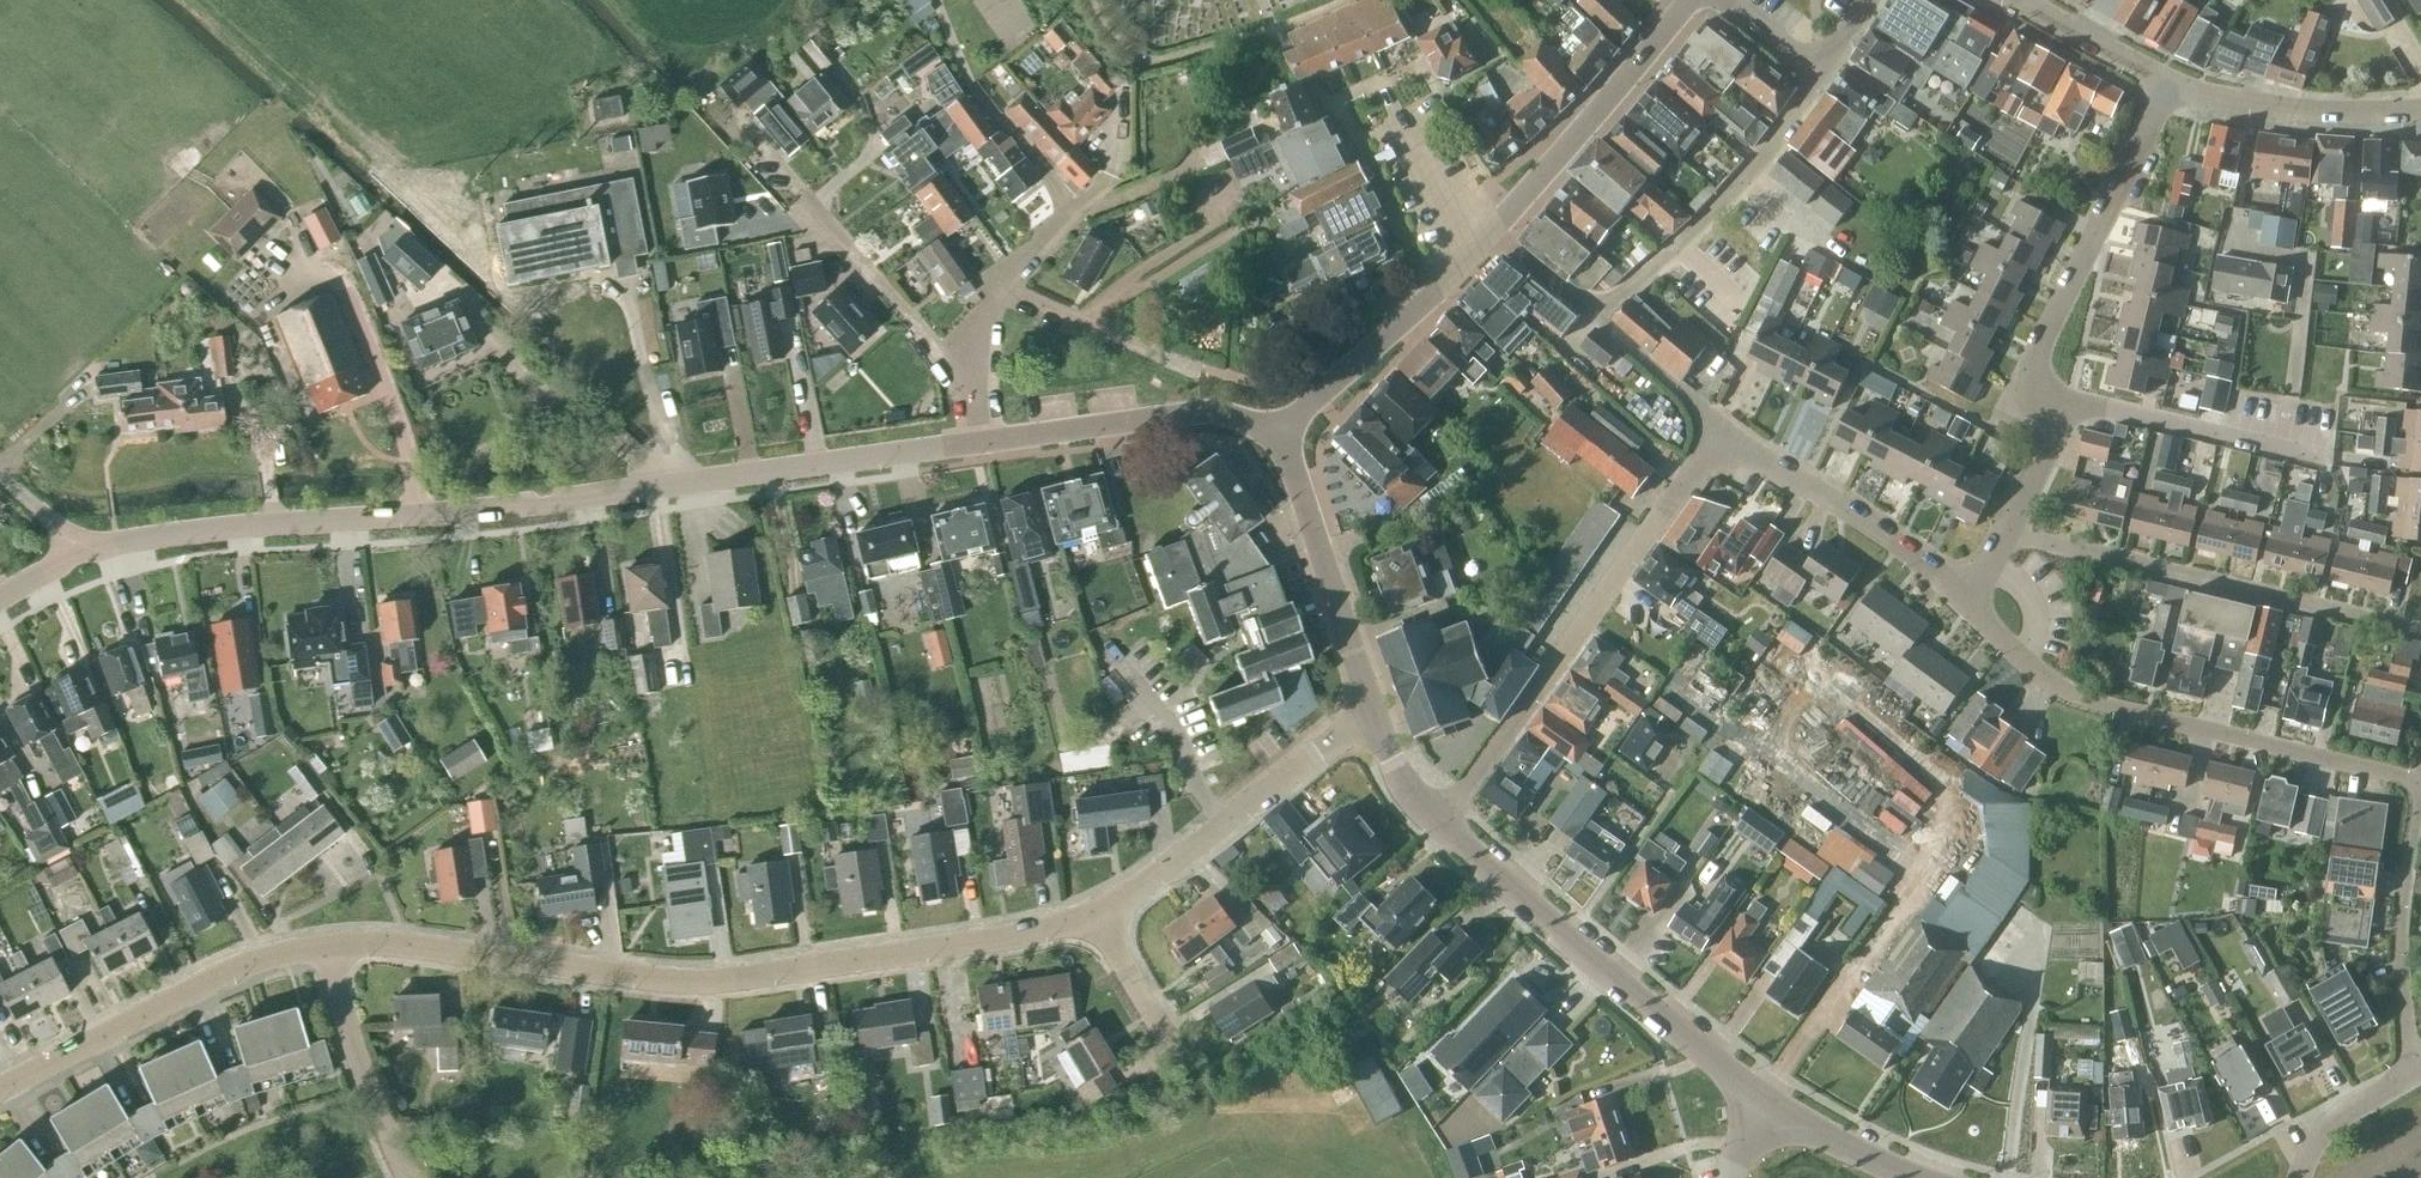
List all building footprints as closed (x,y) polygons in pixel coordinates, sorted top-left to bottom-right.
[(935,11),(929,3),(932,1),(931,0),(902,0),(918,23),(935,11)] [(1378,51),(1410,38),(1410,37),(1398,14),(1390,0),(1366,0),(1353,6),(1378,51)] [(1641,24),(1614,0),(1582,0),(1579,3),(1623,45),(1641,24)] [(1897,47),(1966,90),(2004,26),(1957,0),(1891,0),(1871,30),(1897,47)] [(2114,19),(2140,35),(2161,0),(2126,0),(2114,19)] [(2198,10),(2182,1),(2182,0),(2168,0),(2144,37),(2173,53),(2198,10)] [(2406,15),(2396,0),(2359,0),(2358,0),(2378,32),(2406,15)] [(2420,13),(2420,0),(2410,0),(2419,14),(2420,13)] [(1588,87),(1619,50),(1578,9),(1574,5),(1562,18),(1576,32),(1556,52),(1568,64),(1567,64),(1588,87)] [(1346,65),(1378,51),(1353,6),(1321,21),(1346,65)] [(2204,69),(2223,32),(2212,26),(2219,14),(2206,7),(2177,55),(2204,69)] [(1420,31),(1408,9),(1398,14),(1410,37),(1420,31)] [(2266,77),(2302,89),(2311,67),(2314,68),(2331,21),(2312,13),(2306,29),(2303,28),(2294,52),(2280,48),(2277,54),(2277,55),(2266,77)] [(1723,95),(1728,90),(1727,89),(1736,80),(1754,56),(1708,20),(1678,57),(1723,95)] [(1285,55),(1302,83),(1303,83),(1307,81),(1346,65),(1321,21),(1289,35),(1298,50),(1292,52),(1285,55)] [(1450,81),(1478,64),(1453,21),(1418,41),(1440,78),(1450,81)] [(1055,54),(1070,42),(1057,26),(1042,39),(1055,54)] [(2277,55),(2277,54),(2276,54),(2284,38),(2251,27),(2247,36),(2229,27),(2213,62),(2238,73),(2240,70),(2266,78),(2266,77),(2277,55)] [(1896,48),(1897,47),(1871,30),(1851,61),(1893,87),(1888,95),(1900,103),(1917,77),(1906,70),(1913,58),(1896,48)] [(2012,86),(2037,45),(2015,31),(1998,57),(1993,54),(1977,79),(1970,90),(1986,100),(2000,78),(2012,86)] [(802,48),(822,73),(838,60),(816,37),(802,48)] [(1537,89),(1561,113),(1587,88),(1543,41),(1517,64),(1537,89)] [(907,78),(936,57),(926,43),(897,64),(907,78)] [(2046,95),(2065,62),(2037,46),(2019,80),(2011,95),(2011,96),(2003,111),(2014,117),(2022,101),(2030,86),(2046,95)] [(821,74),(822,73),(802,48),(788,59),(809,83),(821,73),(821,74)] [(1117,88),(1098,68),(1100,66),(1085,50),(1069,64),(1085,81),(1088,78),(1093,84),(1069,109),(1060,100),(1046,114),(1060,126),(1058,128),(1075,147),(1109,111),(1101,103),(1117,88)] [(1242,81),(1260,70),(1252,57),(1234,69),(1242,81)] [(1778,116),(1797,89),(1755,57),(1736,80),(1778,116)] [(1658,82),(1702,121),(1712,110),(1733,127),(1734,127),(1741,133),(1740,134),(1755,147),(1769,129),(1743,106),(1740,110),(1723,95),(1677,58),(1658,82)] [(933,96),(941,108),(963,94),(943,64),(925,76),(930,98),(933,96)] [(2112,117),(2124,93),(2101,81),(2071,65),(2043,115),(2044,115),(2042,118),(2040,123),(2037,129),(2053,137),(2060,124),(2076,133),(2085,116),(2074,111),(2080,101),(2112,117)] [(1900,103),(1888,95),(1887,96),(1846,68),(1828,93),(1829,93),(1789,146),(1833,181),(1856,151),(1848,145),(1868,116),(1870,118),(1875,111),(1885,118),(1888,114),(1910,129),(1918,116),(1900,103)] [(788,156),(806,140),(776,104),(782,98),(761,72),(740,90),(758,111),(753,115),(788,156)] [(849,107),(821,74),(821,73),(809,83),(785,102),(812,136),(830,121),(830,122),(849,107)] [(1709,127),(1702,121),(1658,82),(1630,116),(1681,160),(1709,127)] [(1056,166),(1074,146),(1024,94),(1015,83),(1005,92),(1014,102),(1005,111),(1056,166)] [(1287,135),(1319,123),(1303,83),(1302,83),(1271,95),(1287,135)] [(1500,165),(1528,144),(1527,143),(1498,98),(1490,83),(1480,89),(1492,108),(1466,124),(1489,163),(1500,165)] [(1561,113),(1537,89),(1536,90),(1534,87),(1523,95),(1521,93),(1504,106),(1528,143),(1561,113)] [(994,136),(964,95),(945,109),(969,141),(997,179),(995,180),(1011,202),(1040,180),(1024,158),(1023,159),(1009,140),(997,133),(994,136)] [(595,122),(622,117),(619,96),(591,101),(595,122)] [(2018,119),(2037,129),(2040,123),(2042,118),(2024,108),(2018,119)] [(915,194),(941,175),(934,166),(967,142),(944,110),(927,121),(924,117),(916,124),(917,126),(913,130),(903,116),(878,134),(889,148),(881,154),(899,176),(898,177),(912,196),(915,194)] [(1650,183),(1655,188),(1663,179),(1657,174),(1664,167),(1666,169),(1674,161),(1671,158),(1674,155),(1629,116),(1606,143),(1651,181),(1650,183)] [(1322,179),(1353,165),(1329,117),(1319,123),(1287,135),(1272,142),(1294,188),(1320,176),(1322,179)] [(1973,150),(1982,137),(1964,126),(1956,139),(1973,150)] [(2235,173),(2245,134),(2214,126),(2204,166),(2207,167),(2203,183),(2218,187),(2222,170),(2235,173)] [(642,153),(655,151),(651,127),(637,129),(642,153)] [(1230,160),(1261,146),(1253,127),(1221,141),(1230,160)] [(2282,180),(2287,138),(2260,134),(2254,176),(2282,180)] [(2318,136),(2317,142),(2312,183),(2335,185),(2334,192),(2333,201),(2336,201),(2345,202),(2346,186),(2349,186),(2351,168),(2353,139),(2318,136)] [(2287,138),(2282,180),(2309,184),(2315,142),(2287,138)] [(2361,199),(2394,201),(2399,142),(2366,139),(2361,199)] [(1655,188),(1650,183),(1605,144),(1603,146),(1598,142),(1570,172),(1621,215),(1628,206),(1644,220),(1650,213),(1674,234),(1690,219),(1655,188)] [(2403,142),(2401,174),(2420,175),(2420,143),(2403,142)] [(1074,146),(1056,166),(1069,179),(1063,185),(1074,195),(1098,171),(1074,146)] [(1239,180),(1270,166),(1261,148),(1231,162),(1239,180)] [(1807,204),(1825,182),(1787,152),(1769,175),(1807,204)] [(1697,171),(1719,189),(1729,177),(1707,159),(1697,171)] [(1285,228),(1306,217),(1370,183),(1359,162),(1353,165),(1322,179),(1291,194),(1297,206),(1279,216),(1284,227),(1280,229),(1281,230),(1285,228)] [(2187,208),(2194,176),(2176,172),(2169,204),(2166,217),(2182,221),(2185,208),(2187,208)] [(684,251),(718,244),(715,227),(734,224),(724,174),(686,182),(692,216),(678,219),(684,251)] [(938,239),(940,241),(974,218),(941,175),(915,194),(916,195),(915,195),(929,213),(923,218),(924,221),(913,230),(926,248),(938,239)] [(507,286),(609,266),(608,262),(647,254),(632,179),(503,205),(507,224),(495,227),(507,286)] [(1547,210),(1570,228),(1572,226),(1598,247),(1623,218),(1573,179),(1547,210)] [(1696,211),(1717,190),(1710,183),(1689,205),(1696,211)] [(1317,212),(1333,245),(1387,219),(1370,184),(1317,212)] [(1835,227),(1853,204),(1831,186),(1813,209),(1835,227)] [(2300,216),(2304,194),(2292,192),(2289,214),(2300,216)] [(237,258),(275,218),(251,195),(213,234),(237,258)] [(1984,214),(1990,203),(1980,198),(1974,209),(1984,214)] [(1145,220),(1157,214),(1151,200),(1139,206),(1145,220)] [(2010,234),(2046,252),(2052,241),(2056,243),(2066,225),(2019,200),(2011,214),(2019,218),(2010,234)] [(2351,249),(2356,203),(2348,202),(2345,202),(2336,201),(2331,247),(2351,249)] [(318,252),(341,240),(325,208),(301,220),(318,252)] [(1595,251),(1570,228),(1547,210),(1520,241),(1568,281),(1595,251)] [(2264,215),(2260,244),(2293,250),(2298,220),(2264,215)] [(1285,228),(1281,230),(1286,241),(1311,227),(1306,217),(1285,228)] [(2356,217),(2354,241),(2368,242),(2370,218),(2356,217)] [(2135,258),(2174,268),(2179,248),(2187,250),(2190,235),(2138,223),(2133,243),(2138,244),(2135,258)] [(1335,245),(1351,277),(1386,260),(1389,250),(1382,237),(1383,237),(1377,225),(1335,245)] [(1114,241),(1091,227),(1086,236),(1061,278),(1087,293),(1111,251),(1109,250),(1114,241)] [(419,292),(442,266),(405,232),(381,258),(419,292)] [(2036,271),(2046,252),(2010,234),(2001,251),(1984,242),(1977,254),(2023,278),(2028,267),(2036,271)] [(968,281),(940,241),(938,239),(926,248),(917,255),(919,258),(916,260),(916,264),(923,274),(927,274),(929,272),(946,296),(968,281)] [(774,284),(788,281),(780,242),(766,245),(774,284)] [(2375,245),(2353,243),(2352,252),(2350,252),(2348,271),(2372,273),(2375,245)] [(1327,289),(1351,277),(1335,245),(1282,271),(1271,247),(1242,261),(1261,299),(1288,286),(1291,292),(1322,277),(1327,289)] [(1827,272),(1834,260),(1810,248),(1804,260),(1827,272)] [(1612,287),(1613,287),(1614,286),(1616,285),(1617,284),(1618,284),(1619,283),(1620,282),(1621,281),(1622,280),(1623,279),(1624,278),(1624,277),(1595,251),(1568,281),(1569,282),(1579,288),(1591,291),(1593,291),(1594,291),(1595,291),(1597,291),(1598,291),(1599,291),(1601,291),(1602,291),(1603,290),(1605,290),(1606,290),(1607,289),(1608,289),(1610,288),(1611,288),(1612,287)] [(2420,292),(2420,258),(2379,253),(2377,268),(2397,270),(2395,289),(2420,292)] [(2016,290),(2023,278),(1977,254),(1971,268),(1988,277),(1980,293),(2015,311),(2024,294),(2016,290)] [(369,255),(356,261),(363,276),(376,270),(369,255)] [(1520,320),(1522,319),(1530,310),(1563,337),(1581,316),(1506,255),(1482,280),(1497,295),(1496,296),(1520,320)] [(2286,303),(2292,270),(2219,257),(2213,290),(2286,303)] [(1194,304),(1230,282),(1217,258),(1180,280),(1194,304)] [(2170,286),(2174,268),(2135,258),(2130,278),(2139,280),(2136,292),(2185,304),(2189,290),(2170,286)] [(1774,380),(1792,344),(1775,335),(1784,318),(1778,315),(1801,268),(1782,259),(1757,309),(1745,331),(1758,338),(1748,357),(1760,363),(1756,371),(1774,380)] [(651,265),(656,293),(667,291),(661,263),(651,265)] [(796,298),(826,292),(820,263),(789,269),(796,298)] [(1534,330),(1522,319),(1520,320),(1496,296),(1497,295),(1482,280),(1460,303),(1512,353),(1534,330)] [(956,290),(961,297),(973,289),(968,281),(956,290)] [(1889,320),(1900,298),(1873,284),(1862,306),(1889,320)] [(2336,305),(2338,286),(2315,284),(2313,302),(2336,305)] [(849,357),(879,331),(839,287),(809,313),(849,357)] [(783,358),(779,339),(781,338),(778,320),(794,317),(788,289),(767,293),(769,303),(741,308),(748,345),(750,344),(754,363),(783,358)] [(2395,289),(2393,306),(2373,304),(2372,320),(2420,325),(2420,292),(2395,289)] [(1379,300),(1373,292),(1364,298),(1369,306),(1379,300)] [(2182,318),(2185,304),(2136,292),(2133,305),(2124,303),(2120,322),(2159,331),(2163,313),(2182,318)] [(2006,329),(2015,311),(1980,293),(1971,309),(1954,300),(1947,313),(1992,337),(1998,325),(2006,329)] [(368,393),(357,367),(361,365),(332,294),(274,318),(304,389),(308,387),(319,414),(368,393)] [(1674,331),(1635,294),(1612,320),(1651,355),(1682,381),(1710,342),(1685,318),(1674,331)] [(686,377),(721,370),(722,370),(715,334),(731,331),(724,298),(694,304),(698,323),(676,327),(686,377)] [(1931,315),(1935,305),(1924,300),(1919,309),(1931,315)] [(400,324),(419,370),(475,347),(456,301),(400,324)] [(1473,360),(1475,358),(1470,353),(1474,349),(1487,361),(1496,352),(1482,340),(1485,336),(1456,307),(1439,326),(1439,327),(1447,335),(1473,360)] [(1832,337),(1843,314),(1829,307),(1817,330),(1832,337)] [(1986,348),(1992,337),(1947,313),(1941,325),(1958,334),(1949,352),(1984,370),(1994,352),(1986,348)] [(2231,334),(2232,331),(2239,333),(2241,320),(2235,319),(2235,318),(2218,314),(2214,330),(2231,334)] [(2372,320),(2370,332),(2390,334),(2388,355),(2420,358),(2420,325),(2372,320)] [(2155,349),(2159,331),(2120,322),(2115,340),(2124,343),(2121,355),(2170,367),(2174,353),(2155,349)] [(1609,363),(1621,348),(1597,329),(1582,348),(1595,358),(1598,354),(1609,363)] [(1806,386),(1829,341),(1816,334),(1808,352),(1792,344),(1774,380),(1791,388),(1795,381),(1806,386)] [(1488,371),(1475,358),(1473,360),(1447,335),(1436,347),(1428,339),(1400,369),(1432,399),(1459,370),(1475,385),(1488,371)] [(219,378),(233,377),(227,336),(214,338),(219,378)] [(1829,341),(1806,386),(1818,392),(1814,400),(1832,409),(1850,373),(1833,365),(1842,347),(1829,341)] [(1978,382),(1984,370),(1949,352),(1941,368),(1933,364),(1926,378),(1973,403),(1983,385),(1978,382)] [(814,385),(833,368),(821,355),(808,358),(814,385)] [(2167,381),(2170,367),(2121,355),(2118,368),(2110,366),(2105,385),(2144,395),(2148,376),(2167,381)] [(2388,355),(2386,372),(2377,372),(2375,387),(2420,392),(2420,358),(2388,355)] [(2214,360),(2211,374),(2233,379),(2236,365),(2214,360)] [(1521,394),(1532,383),(1516,365),(1504,376),(1521,394)] [(1556,409),(1572,395),(1548,369),(1532,383),(1556,409)] [(1874,391),(1881,377),(1867,370),(1860,384),(1874,391)] [(1408,445),(1409,443),(1439,411),(1397,372),(1365,405),(1408,445)] [(159,390),(158,391),(141,393),(139,373),(94,378),(97,400),(118,398),(122,434),(159,429),(156,406),(161,405),(159,390)] [(2225,414),(2233,381),(2207,375),(2199,408),(2225,414)] [(156,406),(159,429),(177,427),(178,432),(226,426),(222,398),(201,401),(198,381),(158,386),(158,391),(159,390),(161,405),(156,406)] [(2195,411),(2199,397),(2183,393),(2179,406),(2195,411)] [(1863,453),(1887,408),(1874,401),(1865,419),(1849,411),(1830,446),(1848,455),(1852,448),(1863,453)] [(1415,449),(1409,443),(1408,445),(1365,405),(1334,438),(1404,508),(1428,486),(1425,484),(1438,472),(1416,448),(1415,449)] [(1635,454),(1645,441),(1600,405),(1590,418),(1635,454)] [(1655,471),(1572,406),(1542,443),(1570,465),(1578,453),(1634,497),(1655,471)] [(1939,407),(1933,418),(1945,425),(1951,414),(1939,407)] [(1888,476),(1907,440),(1891,432),(1900,414),(1887,408),(1863,453),(1875,459),(1871,467),(1888,476)] [(2420,441),(2420,411),(2418,411),(2406,410),(2404,429),(2408,430),(2407,440),(2420,441)] [(1962,442),(1972,423),(1957,415),(1947,434),(1962,442)] [(2376,437),(2393,438),(2395,419),(2379,417),(2376,437)] [(1921,483),(1944,437),(1932,431),(1923,448),(1907,440),(1888,476),(1906,485),(1909,477),(1921,483)] [(2079,454),(2107,461),(2113,438),(2085,431),(2079,454)] [(1985,433),(1975,451),(2005,467),(2014,448),(1985,433)] [(2182,438),(2166,434),(2158,467),(2175,471),(2182,438)] [(1946,505),(1964,470),(1948,461),(1957,444),(1944,437),(1921,483),(1933,489),(1929,497),(1946,505)] [(2391,457),(2393,438),(2376,437),(2374,456),(2391,457)] [(2407,440),(2406,450),(2401,449),(2399,468),(2411,470),(2420,471),(2420,441),(2407,440)] [(1271,676),(1300,666),(1310,662),(1299,632),(1298,632),(1287,604),(1286,605),(1272,567),(1268,569),(1243,534),(1260,522),(1214,457),(1181,480),(1199,507),(1183,517),(1182,524),(1177,528),(1180,533),(1186,529),(1188,532),(1177,540),(1178,543),(1143,556),(1164,610),(1186,602),(1203,647),(1233,636),(1232,632),(1239,630),(1247,652),(1233,657),(1243,685),(1207,698),(1219,728),(1267,710),(1282,704),(1271,676)] [(2125,466),(2107,461),(2103,477),(2121,482),(2125,466)] [(2354,467),(2350,490),(2368,493),(2372,470),(2354,467)] [(1432,511),(1472,482),(1462,469),(1423,498),(1432,511)] [(1964,470),(1946,505),(1959,512),(1957,517),(1975,526),(2000,479),(1986,471),(1982,479),(1964,470)] [(2173,477),(2157,473),(2156,473),(2152,489),(2171,494),(2175,477),(2173,477)] [(1116,531),(1100,475),(1041,491),(1056,544),(1082,538),(1083,543),(1096,540),(1099,552),(1125,546),(1121,530),(1116,531)] [(2370,495),(2387,497),(2389,478),(2373,476),(2370,495)] [(2193,482),(2175,477),(2171,494),(2184,497),(2189,498),(2193,482)] [(2093,523),(2100,489),(2091,487),(2092,483),(2073,478),(2071,490),(2070,489),(2064,515),(2093,523)] [(2420,510),(2420,480),(2410,479),(2410,480),(2398,478),(2396,497),(2400,498),(2399,508),(2420,510)] [(2314,485),(2300,482),(2296,500),(2309,504),(2314,485)] [(2100,489),(2093,523),(2121,530),(2128,504),(2127,504),(2130,492),(2112,488),(2111,492),(2100,489)] [(2237,510),(2241,494),(2223,489),(2218,506),(2237,510)] [(1017,499),(1002,503),(1007,524),(1004,525),(1013,562),(1007,564),(1020,615),(1037,611),(1038,610),(1026,564),(1053,557),(1047,534),(1044,534),(1033,495),(1029,496),(1028,493),(1016,496),(1017,499)] [(2188,546),(2195,520),(2194,520),(2197,508),(2182,505),(2184,497),(2171,494),(2168,506),(2160,539),(2188,546)] [(2241,494),(2237,510),(2256,515),(2260,499),(2241,494)] [(2160,539),(2168,506),(2158,503),(2159,499),(2140,495),(2137,506),(2131,532),(2160,539)] [(2385,516),(2387,497),(2370,495),(2368,514),(2385,516)] [(1693,566),(1712,539),(1708,537),(1728,508),(1694,498),(1662,543),(1693,566)] [(1590,510),(1613,527),(1621,515),(1598,499),(1590,510)] [(2281,529),(2274,527),(2271,538),(2270,538),(2264,564),(2293,571),(2302,538),(2305,526),(2309,509),(2310,504),(2309,504),(2296,500),(2288,499),(2281,529)] [(942,563),(948,561),(993,550),(983,505),(931,518),(942,563)] [(2399,508),(2398,518),(2394,518),(2392,537),(2404,538),(2420,540),(2420,510),(2399,508)] [(2309,509),(2305,526),(2324,530),(2328,514),(2309,509)] [(1606,537),(1613,527),(1590,510),(1583,521),(1606,537)] [(2226,555),(2234,522),(2224,519),(2225,515),(2207,511),(2204,522),(2203,522),(2197,548),(2226,555)] [(1764,536),(1741,520),(1730,538),(1721,531),(1697,565),(1714,577),(1721,566),(1736,576),(1751,555),(1764,564),(1784,535),(1771,526),(1764,536)] [(2234,522),(2226,555),(2255,562),(2261,536),(2264,524),(2245,520),(2244,524),(2234,522)] [(2366,541),(2369,525),(2351,520),(2347,536),(2366,541)] [(1598,548),(1606,537),(1583,521),(1575,532),(1598,548)] [(918,568),(914,553),(916,553),(908,523),(855,536),(862,566),(863,565),(867,580),(918,568)] [(2369,525),(2366,541),(2384,545),(2388,529),(2369,525)] [(1591,559),(1598,548),(1575,532),(1568,543),(1591,559)] [(2302,538),(2293,571),(2322,578),(2328,552),(2331,541),(2312,536),(2311,540),(2302,538)] [(851,618),(841,573),(834,540),(811,545),(812,551),(798,554),(804,582),(805,582),(808,594),(815,592),(819,606),(833,603),(837,622),(851,618)] [(1861,568),(1824,542),(1810,562),(1785,545),(1765,574),(1780,585),(1772,596),(1788,606),(1806,580),(1838,602),(1842,595),(1861,568)] [(1583,569),(1591,559),(1568,543),(1560,553),(1583,569)] [(2360,587),(2368,554),(2358,551),(2359,547),(2340,543),(2339,547),(2338,554),(2337,554),(2331,580),(2360,587)] [(1421,554),(1417,544),(1374,560),(1394,615),(1438,600),(1453,594),(1444,572),(1453,568),(1444,545),(1421,554)] [(1715,650),(1728,631),(1696,609),(1705,597),(1688,585),(1698,571),(1661,545),(1635,581),(1672,607),(1691,620),(1685,629),(1715,650)] [(2378,556),(2368,554),(2360,587),(2389,594),(2392,580),(2395,568),(2398,556),(2379,552),(2378,556)] [(704,639),(721,637),(717,608),(756,602),(749,553),(709,559),(715,604),(699,606),(704,639)] [(996,577),(1009,574),(1004,553),(991,556),(996,577)] [(1576,580),(1583,569),(1560,553),(1553,564),(1576,580)] [(2406,583),(2412,560),(2398,556),(2395,568),(2392,580),(2406,583)] [(930,566),(931,570),(933,569),(940,597),(956,594),(948,561),(942,563),(930,566)] [(1568,591),(1576,580),(1553,564),(1545,575),(1568,591)] [(670,646),(665,608),(666,608),(660,566),(626,571),(632,612),(645,611),(651,649),(670,646)] [(930,623),(946,620),(940,597),(933,569),(931,570),(918,573),(930,623)] [(1561,602),(1568,591),(1545,575),(1538,585),(1561,602)] [(565,628),(599,623),(591,576),(557,581),(565,628)] [(2171,654),(2187,591),(2151,583),(2152,579),(2147,578),(2143,591),(2166,597),(2164,604),(2162,603),(2153,642),(2138,638),(2128,681),(2156,687),(2165,653),(2171,654)] [(1553,612),(1561,602),(1538,585),(1530,596),(1553,612)] [(1902,660),(1918,640),(1929,625),(1876,585),(1849,621),(1902,660)] [(525,628),(518,586),(500,589),(496,586),(490,587),(487,590),(482,591),(483,598),(469,601),(473,625),(487,623),(489,634),(491,644),(508,641),(510,655),(527,652),(525,639),(526,639),(524,629),(525,628)] [(863,616),(876,613),(871,590),(857,593),(863,616)] [(2248,642),(2257,608),(2188,592),(2172,655),(2177,656),(2175,663),(2174,663),(2167,690),(2203,699),(2209,672),(2208,671),(2209,665),(2240,673),(2247,641),(2248,642)] [(793,626),(810,622),(803,594),(786,599),(793,626)] [(1845,611),(1852,601),(1842,595),(1838,602),(1836,605),(1845,611)] [(1546,623),(1553,612),(1530,596),(1523,607),(1546,623)] [(415,670),(411,640),(416,640),(410,601),(378,606),(383,644),(389,644),(391,663),(381,664),(384,686),(401,684),(399,673),(415,670)] [(2100,620),(2103,608),(2094,606),(2091,618),(2100,620)] [(2271,660),(2283,612),(2258,606),(2234,706),(2257,712),(2264,681),(2267,682),(2269,674),(2266,674),(2270,659),(2271,660)] [(1538,634),(1546,623),(1523,607),(1515,618),(1538,634)] [(328,613),(327,610),(306,613),(307,616),(286,618),(293,668),(328,663),(331,687),(349,684),(353,708),(372,706),(368,682),(369,682),(364,646),(345,649),(340,611),(328,613)] [(1539,667),(1526,657),(1524,656),(1537,636),(1502,613),(1489,632),(1476,642),(1473,633),(1469,623),(1440,634),(1434,618),(1417,625),(1414,617),(1394,625),(1396,632),(1382,637),(1379,638),(1384,650),(1381,651),(1382,653),(1385,652),(1390,665),(1387,666),(1388,669),(1391,668),(1406,709),(1403,710),(1404,712),(1407,711),(1412,725),(1409,726),(1410,728),(1413,727),(1417,739),(1420,739),(1420,738),(1434,733),(1437,740),(1458,732),(1455,725),(1470,719),(1470,720),(1472,719),(1466,703),(1473,701),(1502,721),(1539,667)] [(2321,727),(2331,686),(2332,682),(2306,675),(2313,645),(2318,646),(2323,622),(2305,618),(2293,665),(2297,666),(2284,718),(2321,727)] [(607,651),(625,648),(620,619),(603,622),(607,651)] [(254,664),(246,620),(241,621),(234,621),(228,624),(213,626),(224,695),(258,690),(253,664),(254,664)] [(2338,654),(2353,656),(2357,627),(2342,625),(2338,654)] [(1745,644),(1760,656),(1774,639),(1758,627),(1745,644)] [(928,647),(946,642),(942,629),(924,634),(928,647)] [(141,649),(146,668),(147,672),(159,669),(161,679),(183,675),(189,702),(207,698),(201,666),(198,667),(192,635),(172,639),(171,635),(155,638),(156,642),(154,643),(140,647),(141,649)] [(1640,714),(1646,705),(1647,704),(1624,687),(1627,682),(1630,678),(1624,674),(1618,669),(1626,658),(1596,636),(1572,669),(1602,691),(1603,692),(1638,717),(1640,714)] [(2399,654),(2420,655),(2420,637),(2399,636),(2399,654)] [(1030,637),(1029,665),(1043,665),(1044,637),(1030,637)] [(1918,640),(1902,660),(1890,675),(1943,715),(1970,679),(1918,640)] [(146,668),(141,649),(132,653),(130,647),(115,652),(112,651),(99,655),(114,696),(126,691),(135,716),(150,711),(141,686),(143,685),(138,671),(146,668)] [(635,697),(658,693),(652,655),(629,659),(635,697)] [(2413,659),(2394,655),(2389,675),(2370,670),(2364,696),(2360,695),(2350,734),(2397,745),(2406,706),(2394,703),(2397,693),(2404,694),(2408,679),(2409,679),(2413,659)] [(1887,676),(1895,666),(1885,658),(1877,669),(1887,676)] [(1282,704),(1267,710),(1285,732),(1316,707),(1300,666),(1271,676),(1282,704)] [(98,706),(81,670),(67,676),(64,675),(51,680),(69,720),(83,713),(95,739),(97,738),(101,748),(120,740),(116,729),(117,729),(105,703),(98,706)] [(1527,730),(1567,759),(1568,758),(1576,764),(1592,742),(1565,723),(1567,720),(1586,733),(1610,699),(1571,671),(1546,704),(1546,705),(1544,708),(1543,708),(1527,730)] [(858,702),(873,698),(868,679),(853,683),(858,702)] [(270,712),(267,691),(250,693),(253,715),(270,712)] [(2001,777),(2021,791),(2046,755),(2026,741),(2028,738),(1999,718),(2004,711),(1979,693),(1949,735),(1965,746),(1960,754),(1999,781),(2001,777)] [(54,731),(34,695),(23,701),(21,699),(9,706),(10,708),(7,710),(26,746),(38,739),(56,773),(70,765),(51,732),(54,731)] [(1664,717),(1646,705),(1640,714),(1644,716),(1658,726),(1664,717)] [(1644,716),(1620,751),(1648,770),(1672,736),(1658,726),(1644,716)] [(1937,736),(1947,722),(1940,716),(1929,730),(1937,736)] [(399,752),(415,740),(398,717),(382,728),(399,752)] [(231,753),(259,750),(256,725),(228,728),(231,753)] [(529,753),(553,749),(549,728),(526,733),(529,753)] [(1553,771),(1556,773),(1567,759),(1527,730),(1482,793),(1519,819),(1535,796),(1553,771)] [(453,782),(486,762),(472,739),(439,759),(453,782)] [(8,787),(19,780),(22,778),(9,758),(11,757),(0,740),(0,789),(6,785),(8,787)] [(2152,785),(2161,750),(2131,743),(2123,773),(2137,776),(2135,781),(2152,785)] [(184,769),(205,765),(201,748),(180,752),(184,769)] [(2161,750),(2152,785),(2169,790),(2171,784),(2184,788),(2191,758),(2161,750)] [(961,759),(964,778),(977,775),(973,756),(961,759)] [(2220,825),(2223,812),(2222,812),(2233,767),(2211,762),(2203,795),(2211,797),(2205,821),(2219,825),(2220,825)] [(2222,812),(2223,812),(2244,817),(2255,773),(2233,767),(2222,812)] [(2100,781),(2101,768),(2088,768),(2087,775),(2093,781),(2100,781)] [(302,782),(314,797),(327,788),(315,773),(302,782)] [(1107,852),(1103,826),(1148,821),(1147,809),(1164,806),(1160,777),(1137,780),(1139,794),(1074,802),(1077,830),(1082,829),(1085,855),(1089,854),(1089,856),(1096,855),(1096,853),(1107,852)] [(2289,785),(2287,780),(2273,777),(2270,781),(2267,780),(2255,833),(2268,836),(2271,823),(2290,828),(2299,788),(2289,785)] [(1553,825),(1572,839),(1606,792),(1586,778),(1553,825)] [(224,779),(198,798),(217,821),(242,802),(224,779)] [(1012,887),(1042,882),(1038,854),(1041,853),(1037,824),(1054,822),(1048,782),(1008,788),(1013,822),(1003,823),(1008,859),(992,862),(996,888),(1012,886),(1012,887)] [(2344,964),(2344,965),(2348,966),(2351,946),(2368,948),(2375,899),(2382,854),(2381,854),(2388,804),(2340,797),(2342,784),(2332,783),(2314,903),(2324,905),(2319,941),(2329,973),(2344,964)] [(2116,813),(2121,790),(2107,786),(2102,809),(2116,813)] [(61,829),(77,820),(61,788),(44,797),(61,829)] [(962,799),(960,788),(938,791),(944,828),(968,824),(963,799),(962,799)] [(1869,817),(1884,796),(1872,788),(1858,809),(1869,817)] [(146,806),(138,790),(102,809),(110,825),(146,806)] [(1607,826),(1623,802),(1611,794),(1595,817),(1607,826)] [(472,834),(499,829),(493,795),(466,799),(472,834)] [(2319,838),(2328,801),(2304,795),(2295,833),(2319,838)] [(1722,812),(1729,806),(1727,796),(1717,797),(1714,806),(1722,812)] [(42,841),(29,848),(38,865),(68,849),(42,798),(31,804),(24,807),(42,841)] [(2144,820),(2148,804),(2126,799),(2122,815),(2144,820)] [(1311,832),(1287,802),(1267,819),(1268,821),(1263,825),(1274,839),(1279,834),(1303,863),(1311,857),(1330,881),(1335,876),(1342,885),(1385,850),(1349,806),(1336,816),(1334,813),(1311,832)] [(1617,815),(1643,830),(1651,816),(1625,802),(1617,815)] [(2148,804),(2144,820),(2166,826),(2165,832),(2178,836),(2184,813),(2148,804)] [(274,828),(302,865),(343,835),(322,807),(310,816),(303,806),(274,828)] [(1761,841),(1773,825),(1749,808),(1735,828),(1747,836),(1750,832),(1761,841)] [(867,843),(888,841),(884,815),(863,818),(867,843)] [(175,823),(183,839),(198,831),(190,816),(175,823)] [(2205,821),(2200,820),(2197,836),(2215,840),(2219,825),(2205,821)] [(782,856),(801,853),(797,823),(778,826),(782,856)] [(715,841),(732,839),(730,825),(713,827),(715,841)] [(2237,829),(2220,825),(2219,825),(2215,840),(2216,840),(2234,844),(2237,829)] [(262,896),(302,865),(274,828),(247,849),(254,859),(241,868),(262,896)] [(673,940),(693,937),(692,930),(709,927),(700,866),(716,864),(711,828),(680,833),(685,867),(663,869),(673,940)] [(1705,858),(1719,839),(1706,829),(1692,849),(1705,858)] [(1626,845),(1604,830),(1597,840),(1584,831),(1568,854),(1587,868),(1587,871),(1596,877),(1599,876),(1602,878),(1619,855),(1618,855),(1626,845)] [(214,856),(200,831),(183,840),(197,865),(214,856)] [(1886,895),(1902,869),(1834,831),(1819,857),(1886,895)] [(921,902),(955,897),(950,863),(955,862),(951,832),(910,839),(921,902)] [(1681,847),(1661,832),(1654,842),(1651,840),(1637,858),(1646,864),(1624,894),(1644,908),(1646,906),(1655,913),(1675,884),(1672,881),(1686,862),(1675,854),(1681,847)] [(226,868),(239,858),(243,855),(226,833),(209,846),(226,868)] [(458,900),(474,898),(469,865),(485,862),(481,838),(464,841),(465,848),(433,853),(441,902),(457,899),(458,900)] [(1821,880),(1831,866),(1791,838),(1781,852),(1821,880)] [(117,873),(131,866),(117,841),(104,848),(117,873)] [(571,914),(594,910),(590,885),(605,883),(599,845),(572,849),(576,874),(536,880),(542,916),(571,912),(571,914)] [(874,889),(872,876),(878,875),(874,851),(835,857),(836,867),(823,869),(826,890),(839,888),(843,915),(879,910),(876,889),(874,889)] [(52,889),(79,876),(69,856),(42,869),(52,889)] [(791,923),(786,889),(789,888),(786,861),(746,867),(747,874),(736,876),(740,901),(751,900),(755,928),(791,923)] [(211,892),(216,890),(204,868),(195,873),(190,864),(161,879),(175,905),(178,903),(195,935),(225,919),(215,901),(211,892)] [(1719,926),(1745,889),(1724,874),(1702,906),(1698,903),(1694,908),(1687,903),(1670,926),(1703,950),(1719,926)] [(2250,898),(2255,879),(2241,875),(2236,895),(2250,898)] [(1398,947),(1438,905),(1421,889),(1422,888),(1411,878),(1379,911),(1373,905),(1360,893),(1334,918),(1349,932),(1361,919),(1380,938),(1384,933),(1398,947)] [(1858,904),(1865,894),(1842,878),(1835,888),(1858,904)] [(622,895),(631,893),(629,879),(619,881),(622,895)] [(1213,945),(1218,942),(1232,931),(1244,947),(1253,941),(1240,923),(1236,926),(1214,896),(1190,914),(1213,945)] [(2255,915),(2256,900),(2237,898),(2235,913),(2255,915)] [(2283,913),(2284,901),(2267,900),(2266,912),(2283,913)] [(107,930),(125,965),(156,949),(138,914),(117,925),(107,906),(98,911),(107,930)] [(1819,923),(1804,912),(1771,958),(1785,968),(1766,995),(1797,1016),(1829,970),(1800,949),(1819,923)] [(1229,958),(1218,942),(1213,945),(1190,914),(1166,931),(1190,962),(1208,948),(1220,964),(1229,958)] [(1746,941),(1758,924),(1745,915),(1733,931),(1714,958),(1747,981),(1766,954),(1746,941)] [(1970,956),(1937,932),(1915,916),(1864,987),(1879,998),(1866,1017),(1855,1010),(1837,1036),(1885,1069),(1903,1043),(1899,1041),(1909,1027),(1921,1036),(1931,1020),(1927,1017),(1965,962),(1970,956)] [(125,965),(107,930),(91,939),(81,920),(58,932),(72,957),(88,949),(102,977),(125,965)] [(2185,969),(2200,961),(2179,920),(2150,935),(2160,955),(2174,947),(2185,969)] [(2195,933),(2207,933),(2207,923),(2195,923),(2195,933)] [(1272,947),(1284,938),(1273,924),(1261,933),(1272,947)] [(2139,950),(2129,926),(2110,933),(2120,957),(2139,950)] [(1469,938),(1459,928),(1443,944),(1431,933),(1387,979),(1409,1001),(1434,975),(1432,973),(1438,967),(1453,981),(1482,951),(1480,948),(1480,945),(1472,937),(1469,938)] [(24,973),(42,1008),(69,994),(55,966),(67,959),(54,934),(41,941),(50,959),(30,970),(20,951),(10,956),(20,975),(24,973)] [(2252,958),(2268,949),(2260,934),(2244,943),(2252,958)] [(1294,961),(1302,956),(1294,944),(1270,960),(1278,972),(1294,961)] [(1301,971),(1310,965),(1302,956),(1294,961),(1301,971)] [(1213,990),(1234,977),(1225,964),(1205,976),(1213,990)] [(2357,988),(2344,965),(2344,964),(2329,973),(2307,985),(2321,1009),(2320,1009),(2341,1046),(2343,1045),(2349,1046),(2356,1042),(2358,1036),(2360,1035),(2360,1034),(2378,1024),(2358,988),(2357,988)] [(2019,1000),(1991,980),(1969,965),(1931,1020),(1921,1036),(1920,1037),(1936,1047),(1912,1084),(1949,1108),(1970,1076),(1977,1074),(2020,1010),(2019,1000)] [(2267,974),(2283,1004),(2300,994),(2283,965),(2267,974)] [(20,975),(3,984),(0,977),(0,994),(15,1022),(42,1008),(24,973),(20,975)] [(1278,984),(1272,973),(1255,983),(1254,982),(1211,1008),(1230,1039),(1273,1012),(1262,994),(1278,984)] [(2201,985),(2213,1007),(2227,1000),(2215,977),(2201,985)] [(1014,1039),(1016,1039),(1014,1027),(1072,1019),(1066,978),(976,991),(982,1032),(1001,1029),(1005,1061),(1019,1059),(1018,1055),(1017,1055),(1014,1039)] [(1470,1090),(1542,1016),(1548,1010),(1515,978),(1455,1040),(1450,1035),(1432,1053),(1437,1058),(1436,1059),(1469,1091),(1470,1090)] [(438,1020),(437,997),(393,999),(395,1029),(414,1028),(415,1047),(436,1047),(438,1073),(457,1073),(456,1046),(455,1046),(454,1019),(438,1020)] [(1286,1016),(1299,1009),(1294,1000),(1281,1008),(1286,1016)] [(913,1034),(908,1001),(882,1005),(883,1008),(854,1012),(860,1050),(908,1043),(912,1067),(932,1063),(928,1032),(913,1034)] [(2264,1019),(2276,1041),(2267,1046),(2285,1078),(2288,1076),(2290,1081),(2304,1073),(2301,1068),(2310,1063),(2309,1061),(2321,1054),(2304,1024),(2296,1029),(2284,1007),(2264,1019)] [(533,1015),(495,1009),(490,1042),(544,1050),(545,1042),(559,1044),(555,1069),(583,1073),(590,1023),(563,1019),(563,1016),(534,1011),(533,1015)] [(2127,1009),(2111,1013),(2118,1042),(2135,1038),(2127,1009)] [(265,1020),(285,1086),(286,1085),(283,1075),(313,1066),(316,1076),(333,1071),(323,1040),(308,1045),(297,1010),(296,1011),(298,1017),(267,1026),(266,1020),(265,1020)] [(2175,1028),(2177,1012),(2161,1011),(2159,1027),(2175,1028)] [(812,1041),(808,1016),(765,1023),(769,1050),(803,1045),(808,1073),(831,1070),(826,1039),(812,1041)] [(1531,1094),(1526,1089),(1547,1067),(1549,1069),(1572,1045),(1542,1016),(1470,1090),(1503,1122),(1531,1094)] [(2239,1049),(2232,1037),(2235,1036),(2224,1017),(2208,1025),(2219,1044),(2209,1049),(2216,1062),(2214,1063),(2237,1105),(2239,1104),(2245,1105),(2253,1101),(2255,1095),(2257,1094),(2255,1090),(2264,1085),(2242,1047),(2239,1049)] [(1091,1031),(1083,1018),(1058,1034),(1087,1082),(1076,1088),(1086,1105),(1115,1087),(1105,1071),(1113,1066),(1092,1031),(1091,1031)] [(284,1086),(285,1086),(265,1020),(264,1020),(266,1026),(236,1036),(234,1030),(232,1030),(243,1065),(229,1069),(240,1099),(254,1095),(251,1085),(281,1075),(284,1086)] [(712,1066),(714,1037),(680,1034),(681,1030),(624,1024),(620,1059),(678,1064),(678,1063),(712,1066)] [(2035,1078),(2052,1079),(2054,1036),(2049,1036),(2037,1036),(2035,1078)] [(2144,1064),(2159,1060),(2153,1037),(2139,1041),(2144,1064)] [(1017,1055),(1018,1055),(1028,1054),(1026,1038),(1016,1039),(1014,1039),(1017,1055)] [(2130,1068),(2144,1064),(2139,1041),(2124,1045),(2130,1068)] [(240,1099),(229,1069),(215,1076),(200,1042),(199,1043),(201,1049),(172,1062),(170,1056),(169,1056),(197,1119),(198,1118),(193,1108),(222,1095),(227,1105),(240,1099)] [(196,1119),(197,1119),(169,1056),(168,1056),(171,1062),(142,1075),(139,1069),(138,1070),(153,1103),(139,1109),(154,1138),(167,1132),(163,1122),(192,1109),(196,1119)] [(1404,1110),(1373,1056),(1348,1070),(1349,1072),(1353,1070),(1382,1121),(1378,1123),(1378,1125),(1404,1110)] [(2095,1084),(2103,1084),(2103,1061),(2093,1062),(2093,1075),(2095,1075),(2095,1084)] [(2207,1127),(2210,1121),(2213,1121),(2199,1065),(2167,1073),(2170,1087),(2160,1089),(2170,1131),(2190,1126),(2193,1126),(2198,1129),(2207,1127)] [(1416,1066),(1404,1073),(1409,1081),(1421,1074),(1416,1066)] [(954,1103),(985,1098),(981,1068),(950,1072),(954,1103)] [(2135,1089),(2133,1072),(2109,1074),(2114,1138),(2144,1136),(2141,1088),(2135,1089)] [(584,1135),(590,1086),(572,1084),(566,1133),(584,1135)] [(154,1138),(139,1109),(126,1117),(107,1086),(106,1087),(109,1092),(82,1108),(79,1103),(78,1104),(114,1162),(109,1152),(136,1136),(142,1145),(154,1138)] [(2084,1137),(2084,1129),(2097,1130),(2099,1106),(2086,1106),(2086,1090),(2049,1088),(2046,1135),(2084,1137)] [(931,1106),(947,1104),(946,1093),(930,1095),(931,1106)] [(249,1113),(261,1110),(256,1095),(245,1099),(249,1113)] [(1593,1137),(1624,1127),(1614,1095),(1596,1101),(1595,1099),(1585,1102),(1586,1105),(1582,1106),(1583,1107),(1568,1112),(1577,1143),(1593,1138),(1593,1137)] [(114,1162),(78,1104),(81,1109),(54,1126),(51,1120),(49,1121),(68,1152),(55,1160),(68,1177),(85,1177),(80,1170),(107,1153),(113,1163),(114,1162)] [(1635,1158),(1624,1127),(1593,1137),(1593,1138),(1597,1150),(1582,1155),(1588,1173),(1603,1167),(1604,1169),(1635,1158)] [(55,1160),(43,1169),(21,1141),(20,1142),(23,1147),(0,1165),(0,1169),(7,1177),(68,1177),(55,1160)] [(1448,1150),(1458,1177),(1477,1177),(1485,1175),(1473,1141),(1448,1150)] [(1519,1161),(1504,1166),(1508,1177),(1524,1177),(1519,1161)]
